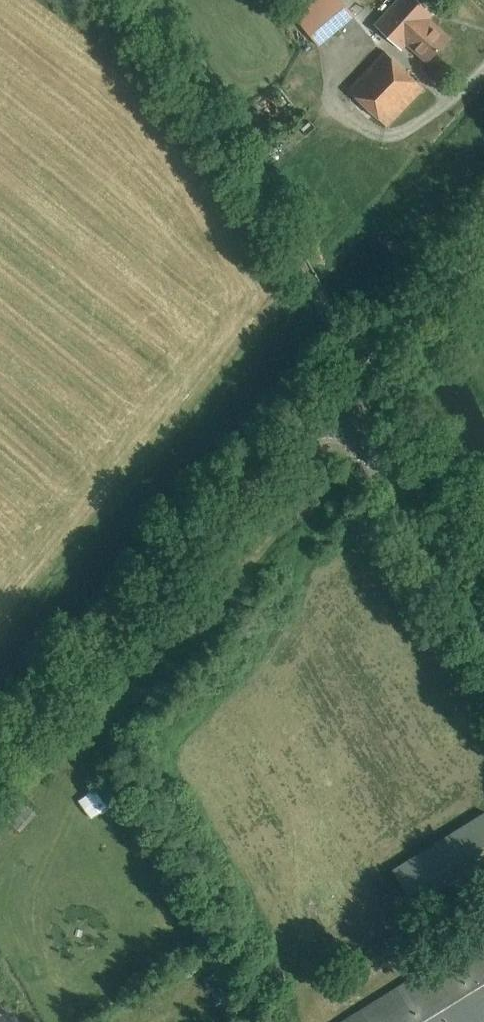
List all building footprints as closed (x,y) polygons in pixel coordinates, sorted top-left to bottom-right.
[(355,16),(341,0),(316,0),(294,18),(318,47),(355,16)] [(374,25),(401,51),(406,45),(426,64),(449,39),(435,26),(440,21),(417,0),(398,0),(374,25)] [(387,127),(423,89),(385,52),(349,90),(387,127)] [(0,801),(0,806),(19,825),(33,811),(11,789),(0,801)] [(483,862),(483,814),(392,871),(414,905),(483,862)] [(346,1021),(483,1021),(483,937),(346,1021)]
